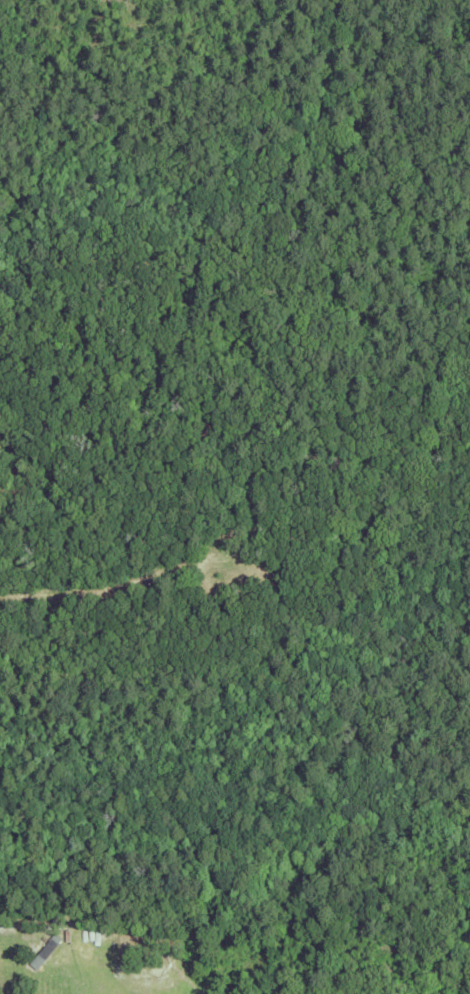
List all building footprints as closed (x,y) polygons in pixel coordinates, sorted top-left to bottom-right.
[(63,939),(54,933),(33,966),(42,972),(63,939)]
